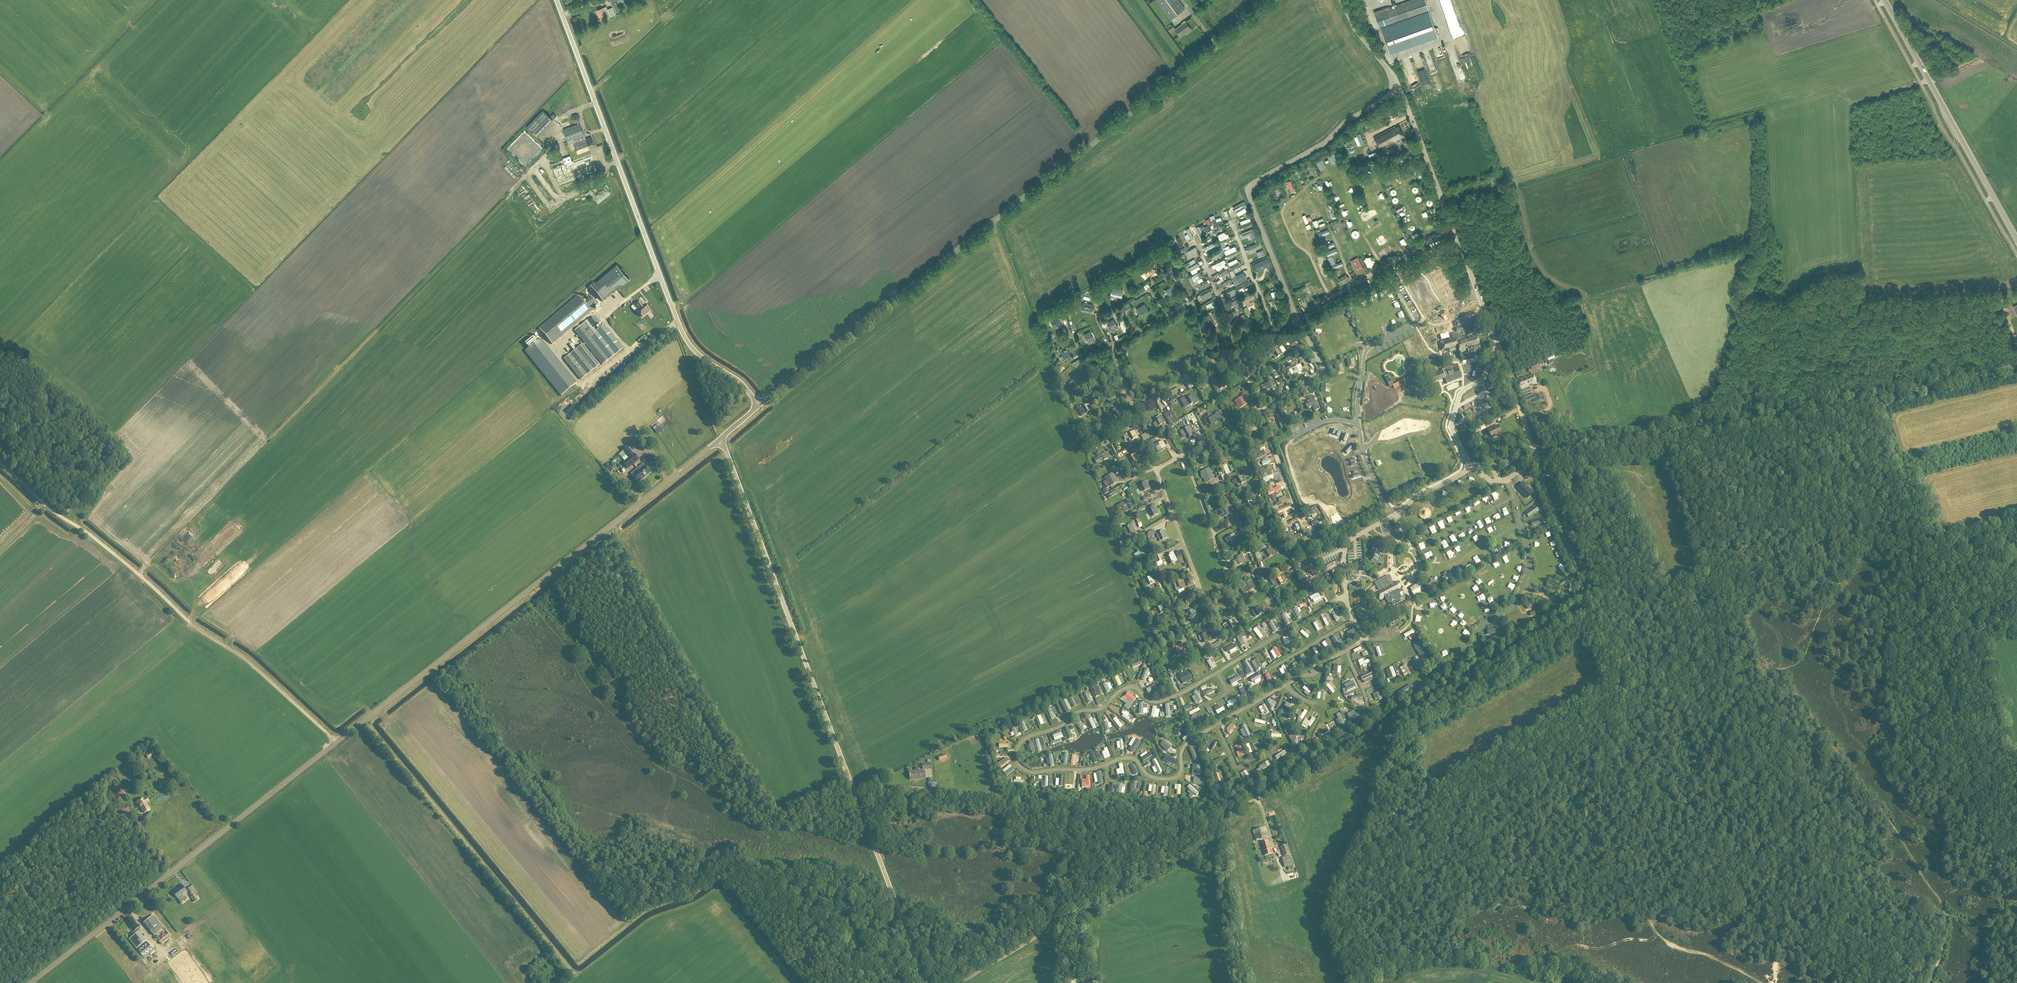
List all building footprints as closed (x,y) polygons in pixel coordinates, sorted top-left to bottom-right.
[(1170,18),(1185,8),(1179,0),(1157,0),(1170,18)] [(1429,11),(1425,0),(1410,0),(1386,8),(1386,7),(1374,11),(1380,28),(1381,28),(1390,53),(1437,37),(1429,11)] [(601,20),(610,16),(606,6),(596,10),(597,13),(598,13),(601,20)] [(1186,21),(1175,29),(1180,35),(1185,32),(1184,31),(1186,30),(1187,31),(1191,28),(1186,21)] [(1175,28),(1172,23),(1167,27),(1170,31),(1175,28)] [(527,126),(537,136),(553,120),(543,110),(527,126)] [(590,136),(585,138),(579,123),(562,129),(567,141),(572,139),(577,153),(594,147),(590,136)] [(1379,148),(1380,148),(1404,135),(1399,126),(1395,128),(1393,129),(1392,127),(1374,137),(1379,148)] [(1394,153),(1392,148),(1386,150),(1388,156),(1394,153)] [(551,160),(554,171),(555,171),(560,169),(566,169),(566,171),(585,165),(582,156),(577,155),(572,157),(571,155),(567,155),(551,160)] [(1298,185),(1304,183),(1301,174),(1296,175),(1298,185)] [(1320,178),(1314,181),(1318,189),(1324,187),(1320,178)] [(1301,191),(1305,200),(1311,197),(1307,188),(1301,191)] [(1323,201),(1328,199),(1325,191),(1320,194),(1323,201)] [(1244,201),(1228,211),(1231,219),(1249,210),(1244,201)] [(1217,222),(1216,218),(1212,219),(1215,227),(1224,223),(1222,220),(1217,222)] [(1196,228),(1201,240),(1204,239),(1199,227),(1196,228)] [(1256,238),(1253,229),(1242,233),(1243,237),(1250,235),(1252,239),(1256,238)] [(1246,246),(1248,251),(1260,247),(1258,242),(1246,246)] [(1197,249),(1196,246),(1186,251),(1189,257),(1198,252),(1197,250),(1197,249)] [(1236,246),(1224,251),(1226,254),(1237,250),(1236,246)] [(1220,251),(1210,257),(1211,259),(1222,253),(1220,251)] [(1253,265),(1256,272),(1269,265),(1266,259),(1253,265)] [(1363,270),(1357,259),(1352,262),(1358,272),(1363,270)] [(1224,260),(1212,266),(1214,269),(1226,263),(1224,260)] [(1150,265),(1148,263),(1145,261),(1143,264),(1145,266),(1144,267),(1143,266),(1140,269),(1148,276),(1154,270),(1150,266),(1150,265)] [(1228,266),(1230,270),(1240,265),(1238,261),(1228,266)] [(1197,263),(1188,268),(1190,271),(1199,267),(1197,263)] [(590,287),(602,302),(629,279),(616,264),(590,287)] [(1227,269),(1217,274),(1220,279),(1229,274),(1227,269)] [(1243,272),(1232,278),(1236,284),(1247,279),(1243,272)] [(1197,273),(1192,276),(1195,282),(1200,279),(1197,273)] [(1325,277),(1330,288),(1336,285),(1332,274),(1325,277)] [(1230,279),(1221,284),(1223,288),(1232,282),(1230,279)] [(1198,285),(1200,289),(1208,284),(1206,281),(1198,285)] [(1248,281),(1236,287),(1238,290),(1249,284),(1248,281)] [(1165,290),(1168,295),(1176,290),(1173,285),(1165,290)] [(1112,287),(1111,295),(1121,297),(1123,289),(1112,287)] [(1200,297),(1202,300),(1212,295),(1210,291),(1200,297)] [(1252,302),(1254,301),(1253,298),(1254,298),(1253,296),(1253,295),(1252,293),(1243,297),(1246,304),(1247,304),(1252,302)] [(578,296),(539,329),(552,345),(598,306),(591,298),(585,304),(578,296)] [(1237,297),(1226,303),(1228,307),(1239,302),(1237,297)] [(639,300),(634,304),(638,310),(637,311),(642,317),(650,311),(645,304),(643,306),(639,300)] [(1081,305),(1080,308),(1083,308),(1082,311),(1089,313),(1090,310),(1091,307),(1092,307),(1093,304),(1083,302),(1082,305),(1081,305)] [(1280,302),(1275,304),(1281,318),(1285,316),(1280,302)] [(1144,304),(1136,309),(1140,314),(1147,309),(1144,304)] [(1058,318),(1060,318),(1059,315),(1050,318),(1050,320),(1048,320),(1050,326),(1052,325),(1053,325),(1056,324),(1056,326),(1061,324),(1060,322),(1058,318)] [(1113,319),(1111,320),(1108,322),(1112,329),(1118,327),(1113,319)] [(584,346),(585,345),(602,365),(622,349),(603,325),(596,331),(587,321),(575,331),(584,343),(564,360),(580,380),(600,365),(584,346)] [(1090,332),(1087,333),(1084,334),(1088,342),(1094,340),(1090,332)] [(1475,336),(1472,337),(1467,338),(1460,340),(1458,334),(1453,335),(1453,338),(1444,340),(1444,341),(1439,343),(1442,350),(1448,348),(1449,351),(1454,349),(1455,348),(1455,347),(1458,346),(1460,352),(1467,350),(1467,349),(1479,345),(1476,336),(1475,337),(1475,336)] [(540,339),(525,352),(561,396),(577,383),(540,339)] [(1068,358),(1067,357),(1071,355),(1069,351),(1070,351),(1068,348),(1061,351),(1063,355),(1061,357),(1063,360),(1065,359),(1068,358)] [(1279,348),(1271,353),(1275,359),(1283,354),(1279,348)] [(1535,363),(1530,365),(1532,372),(1538,370),(1535,363)] [(1289,371),(1292,376),(1303,370),(1299,365),(1289,371)] [(1247,369),(1242,372),(1243,374),(1245,373),(1247,377),(1253,373),(1249,366),(1246,368),(1247,369)] [(1349,370),(1353,379),(1359,376),(1355,367),(1349,370)] [(1446,381),(1447,384),(1450,383),(1449,381),(1460,377),(1459,372),(1457,367),(1431,377),(1435,387),(1442,384),(1442,383),(1446,381)] [(1532,374),(1517,380),(1521,389),(1536,384),(1532,374)] [(1072,390),(1079,386),(1081,385),(1079,382),(1081,381),(1080,379),(1079,379),(1078,377),(1072,380),(1073,382),(1069,384),(1072,390)] [(1221,379),(1213,384),(1215,388),(1217,387),(1219,389),(1225,386),(1221,379)] [(1272,380),(1261,387),(1264,392),(1275,385),(1272,380)] [(1105,381),(1101,386),(1106,390),(1109,387),(1111,389),(1113,387),(1105,381)] [(1318,385),(1322,393),(1326,391),(1322,383),(1318,385)] [(1400,393),(1401,396),(1410,392),(1407,386),(1400,389),(1401,393),(1400,393)] [(1239,408),(1247,404),(1244,400),(1247,398),(1244,393),(1241,395),(1242,396),(1234,401),(1239,408)] [(1190,405),(1193,403),(1194,405),(1198,402),(1195,396),(1193,397),(1192,395),(1183,400),(1181,402),(1183,405),(1185,403),(1187,406),(1190,405)] [(1384,395),(1381,396),(1387,406),(1390,404),(1384,395)] [(1399,410),(1404,407),(1402,403),(1400,404),(1396,395),(1393,397),(1397,406),(1399,410)] [(1104,414),(1109,412),(1105,400),(1100,402),(1104,414)] [(1087,413),(1093,410),(1089,403),(1082,407),(1081,406),(1077,408),(1081,417),(1087,413)] [(1350,411),(1351,413),(1354,411),(1350,403),(1345,405),(1348,412),(1350,411)] [(574,405),(566,412),(570,416),(577,409),(574,405)] [(1114,409),(1111,413),(1114,416),(1118,419),(1122,414),(1124,412),(1118,407),(1117,408),(1115,407),(1113,409),(1114,409)] [(1217,422),(1217,421),(1219,420),(1218,418),(1222,416),(1219,411),(1215,413),(1216,414),(1208,419),(1211,424),(1213,423),(1214,424),(1215,424),(1217,423),(1217,422)] [(1419,412),(1416,413),(1417,415),(1413,416),(1416,424),(1423,422),(1419,412)] [(1100,423),(1106,421),(1103,414),(1097,417),(1100,423)] [(1159,417),(1154,419),(1156,422),(1153,424),(1155,428),(1165,423),(1160,415),(1158,416),(1159,417)] [(1174,416),(1166,420),(1169,426),(1176,422),(1174,416)] [(1191,425),(1196,433),(1200,431),(1197,427),(1199,425),(1197,421),(1191,425)] [(1122,430),(1125,434),(1135,429),(1133,425),(1122,430)] [(1483,437),(1485,441),(1501,433),(1497,425),(1488,430),(1485,432),(1487,435),(1483,437)] [(1193,435),(1188,426),(1179,432),(1182,438),(1187,435),(1188,438),(1192,435),(1193,435)] [(1129,442),(1132,440),(1138,437),(1134,431),(1123,437),(1125,440),(1127,439),(1129,442)] [(1360,444),(1366,442),(1364,434),(1357,436),(1360,444)] [(1291,440),(1285,442),(1289,452),(1292,451),(1290,448),(1294,446),(1291,440)] [(1407,451),(1412,449),(1408,440),(1403,443),(1407,451)] [(1162,441),(1154,445),(1158,452),(1166,448),(1162,441)] [(1347,441),(1337,445),(1340,451),(1347,449),(1346,445),(1349,444),(1347,441)] [(1380,459),(1382,458),(1378,448),(1373,450),(1374,452),(1377,451),(1380,459)] [(1369,449),(1366,450),(1366,451),(1363,452),(1366,461),(1372,459),(1369,449)] [(1253,455),(1255,460),(1266,455),(1264,450),(1253,455)] [(1464,450),(1459,453),(1463,459),(1468,457),(1464,450)] [(620,454),(625,460),(629,457),(623,451),(620,454)] [(1108,458),(1105,452),(1101,455),(1100,452),(1096,454),(1098,458),(1095,460),(1097,463),(1100,461),(1101,462),(1108,458)] [(1136,453),(1130,457),(1133,462),(1136,460),(1137,461),(1139,460),(1136,453)] [(628,469),(638,460),(634,454),(623,463),(628,469)] [(1413,466),(1418,464),(1415,455),(1409,457),(1413,466)] [(1404,463),(1405,467),(1407,466),(1404,457),(1399,459),(1401,464),(1404,463)] [(1291,462),(1285,465),(1289,475),(1295,473),(1291,462)] [(643,464),(637,469),(631,474),(632,476),(637,483),(643,479),(645,477),(650,473),(645,466),(643,464)] [(1373,476),(1379,473),(1376,465),(1370,467),(1373,476)] [(1260,471),(1263,478),(1275,474),(1272,466),(1260,471)] [(1388,467),(1381,468),(1384,477),(1390,476),(1388,467)] [(1203,478),(1205,482),(1209,480),(1210,481),(1214,479),(1210,472),(1209,468),(1200,472),(1201,475),(1201,476),(1202,478),(1203,478)] [(1311,482),(1315,481),(1315,479),(1316,479),(1314,468),(1308,469),(1311,482)] [(1300,474),(1303,483),(1309,481),(1305,472),(1300,474)] [(1106,488),(1118,482),(1113,473),(1109,476),(1110,478),(1106,480),(1106,481),(1103,482),(1106,488)] [(1407,475),(1408,478),(1405,478),(1407,486),(1414,484),(1411,474),(1407,475)] [(1446,479),(1448,484),(1453,482),(1453,483),(1459,480),(1455,474),(1446,479)] [(1242,475),(1233,481),(1234,482),(1235,482),(1239,488),(1241,486),(1241,485),(1247,481),(1245,477),(1244,478),(1242,475)] [(1144,483),(1140,485),(1141,487),(1143,491),(1149,489),(1146,481),(1143,482),(1144,483)] [(1522,482),(1517,488),(1525,497),(1531,492),(1522,482)] [(1273,490),(1272,487),(1267,489),(1268,492),(1267,492),(1268,495),(1281,490),(1279,487),(1273,490)] [(1319,492),(1322,499),(1328,496),(1324,489),(1319,492)] [(1274,501),(1276,506),(1287,502),(1285,496),(1274,501)] [(1251,500),(1243,505),(1247,511),(1255,507),(1251,500)] [(1400,505),(1403,511),(1411,507),(1408,501),(1400,505)] [(1128,510),(1124,502),(1115,507),(1119,514),(1122,513),(1123,513),(1128,510)] [(1329,502),(1322,506),(1326,512),(1333,508),(1329,502)] [(1153,507),(1148,509),(1150,513),(1151,512),(1153,516),(1159,513),(1154,504),(1152,505),(1153,507)] [(1231,513),(1226,505),(1222,507),(1223,507),(1215,511),(1218,517),(1222,515),(1223,517),(1231,513)] [(1291,512),(1291,510),(1290,506),(1276,512),(1277,515),(1282,513),(1284,518),(1287,517),(1286,514),(1291,512)] [(1525,513),(1528,517),(1539,510),(1536,506),(1525,513)] [(1359,507),(1350,510),(1352,515),(1361,512),(1359,507)] [(1406,511),(1409,521),(1415,519),(1412,508),(1406,511)] [(1322,518),(1310,523),(1312,527),(1323,522),(1322,518)] [(1542,518),(1530,521),(1532,526),(1544,522),(1542,518)] [(1284,519),(1277,522),(1279,527),(1283,526),(1286,524),(1284,519)] [(1339,522),(1330,526),(1332,530),(1341,526),(1339,522)] [(1136,533),(1132,524),(1122,529),(1126,536),(1129,534),(1130,536),(1133,535),(1136,533)] [(1261,524),(1253,529),(1254,532),(1257,531),(1259,534),(1265,531),(1261,524)] [(1162,532),(1156,534),(1159,541),(1168,538),(1164,530),(1162,531),(1162,532)] [(1226,538),(1229,544),(1237,539),(1233,534),(1226,538)] [(1289,534),(1285,536),(1289,544),(1301,539),(1299,535),(1291,539),(1289,534)] [(1325,534),(1312,540),(1314,544),(1327,537),(1325,534)] [(1382,545),(1381,544),(1374,542),(1369,557),(1377,560),(1379,555),(1378,555),(1380,550),(1382,545)] [(1145,556),(1142,550),(1141,547),(1137,549),(1138,552),(1134,554),(1137,560),(1145,556)] [(1274,553),(1270,548),(1260,555),(1261,557),(1264,556),(1266,560),(1271,556),(1271,555),(1274,553)] [(1171,555),(1166,557),(1167,560),(1169,559),(1171,564),(1177,561),(1173,552),(1170,553),(1171,555)] [(1237,559),(1233,561),(1236,566),(1244,562),(1241,555),(1236,557),(1237,559)] [(1155,582),(1151,576),(1143,580),(1146,587),(1155,582)] [(1271,582),(1274,589),(1285,582),(1282,576),(1271,582)] [(1175,591),(1185,588),(1184,588),(1181,579),(1182,579),(1176,581),(1172,582),(1175,591)] [(1254,588),(1251,582),(1250,580),(1246,582),(1248,584),(1240,588),(1243,594),(1254,588)] [(1332,590),(1339,585),(1337,582),(1330,587),(1332,590)] [(1396,582),(1376,593),(1379,600),(1384,598),(1388,605),(1401,597),(1397,590),(1400,589),(1396,582)] [(1419,587),(1416,584),(1409,588),(1416,599),(1423,594),(1421,591),(1423,589),(1421,586),(1419,587)] [(1315,604),(1323,601),(1320,593),(1311,596),(1315,604)] [(1389,617),(1402,610),(1411,605),(1408,600),(1393,609),(1390,605),(1384,608),(1387,614),(1389,617)] [(1152,614),(1155,613),(1156,616),(1165,612),(1162,605),(1150,610),(1152,614)] [(1260,606),(1251,611),(1255,617),(1263,613),(1260,606)] [(1192,608),(1185,614),(1187,617),(1190,620),(1197,614),(1192,608)] [(1337,621),(1343,617),(1339,612),(1337,613),(1335,610),(1330,613),(1333,617),(1334,616),(1337,621)] [(1227,631),(1237,625),(1233,619),(1223,625),(1227,631)] [(1276,623),(1271,626),(1276,633),(1280,631),(1276,623)] [(1303,630),(1301,632),(1309,639),(1311,637),(1303,630)] [(1408,640),(1410,639),(1412,642),(1418,639),(1414,631),(1406,636),(1408,640)] [(1200,641),(1202,640),(1203,643),(1206,642),(1206,643),(1210,641),(1207,632),(1204,633),(1205,634),(1198,636),(1200,641)] [(1241,637),(1238,639),(1244,648),(1247,647),(1241,637)] [(1422,643),(1416,646),(1422,658),(1428,655),(1422,643)] [(1180,645),(1174,647),(1176,653),(1177,652),(1178,656),(1185,653),(1183,646),(1181,647),(1180,645)] [(1213,669),(1216,667),(1210,659),(1208,661),(1213,669)] [(1254,674),(1246,661),(1243,663),(1247,669),(1245,670),(1248,674),(1245,675),(1247,678),(1254,674)] [(1199,678),(1203,677),(1197,665),(1194,666),(1199,678)] [(1232,670),(1239,681),(1240,680),(1242,683),(1244,681),(1236,668),(1232,670)] [(1186,671),(1178,675),(1183,685),(1191,680),(1186,671)] [(1120,687),(1123,685),(1119,675),(1115,677),(1120,687)] [(1348,689),(1350,694),(1358,690),(1355,683),(1347,686),(1348,689)] [(1328,687),(1335,696),(1337,694),(1330,685),(1328,687)] [(1311,695),(1313,693),(1306,687),(1304,689),(1311,695)] [(1197,691),(1193,693),(1198,703),(1202,701),(1197,691)] [(1127,692),(1124,697),(1132,704),(1136,699),(1127,692)] [(1075,698),(1078,706),(1084,704),(1082,696),(1075,698)] [(1219,714),(1225,708),(1222,705),(1216,711),(1219,714)] [(1156,718),(1157,714),(1160,714),(1161,709),(1157,709),(1158,707),(1154,706),(1152,717),(1156,718)] [(1197,714),(1196,713),(1201,710),(1200,708),(1190,712),(1192,716),(1197,714)] [(1304,721),(1309,713),(1307,711),(1301,719),(1304,721)] [(1115,719),(1121,730),(1124,728),(1118,717),(1115,719)] [(1315,719),(1309,727),(1312,729),(1318,722),(1315,719)] [(1232,735),(1237,727),(1232,724),(1227,731),(1232,735)] [(1071,740),(1075,738),(1069,728),(1066,729),(1071,740)] [(1296,732),(1289,737),(1295,748),(1297,746),(1294,741),(1296,740),(1296,738),(1296,737),(1298,736),(1296,732)] [(1138,739),(1138,740),(1135,738),(1130,746),(1133,747),(1131,751),(1137,754),(1143,743),(1138,739)] [(1169,752),(1173,748),(1165,740),(1161,745),(1169,752)] [(150,751),(145,755),(148,759),(153,754),(150,751)] [(1141,758),(1143,761),(1152,756),(1150,753),(1141,758)] [(923,769),(931,768),(930,760),(927,760),(927,763),(922,764),(923,769)] [(1167,764),(1171,765),(1171,768),(1176,769),(1177,762),(1167,760),(1167,764)] [(1259,767),(1261,772),(1269,768),(1267,764),(1259,767)] [(915,771),(909,772),(910,780),(924,778),(923,770),(919,771),(918,767),(915,768),(915,771)] [(127,798),(122,791),(112,798),(116,805),(127,798)] [(143,813),(149,810),(143,798),(135,803),(138,807),(139,807),(143,813)] [(1265,827),(1252,830),(1255,841),(1268,837),(1265,827)] [(1268,841),(1260,843),(1264,856),(1273,853),(1272,848),(1270,849),(1268,841)] [(1286,844),(1280,846),(1284,856),(1289,854),(1286,844)] [(1285,867),(1287,867),(1292,865),(1289,855),(1282,858),(1285,867)] [(177,889),(173,892),(177,898),(182,895),(182,896),(187,892),(181,884),(177,888),(177,889)] [(125,922),(133,932),(139,927),(136,923),(135,923),(130,917),(125,922)] [(162,934),(162,936),(165,937),(169,938),(171,929),(160,927),(159,933),(162,934)] [(139,932),(129,940),(136,949),(146,941),(139,932)] [(146,942),(137,949),(144,958),(153,951),(146,942)]
